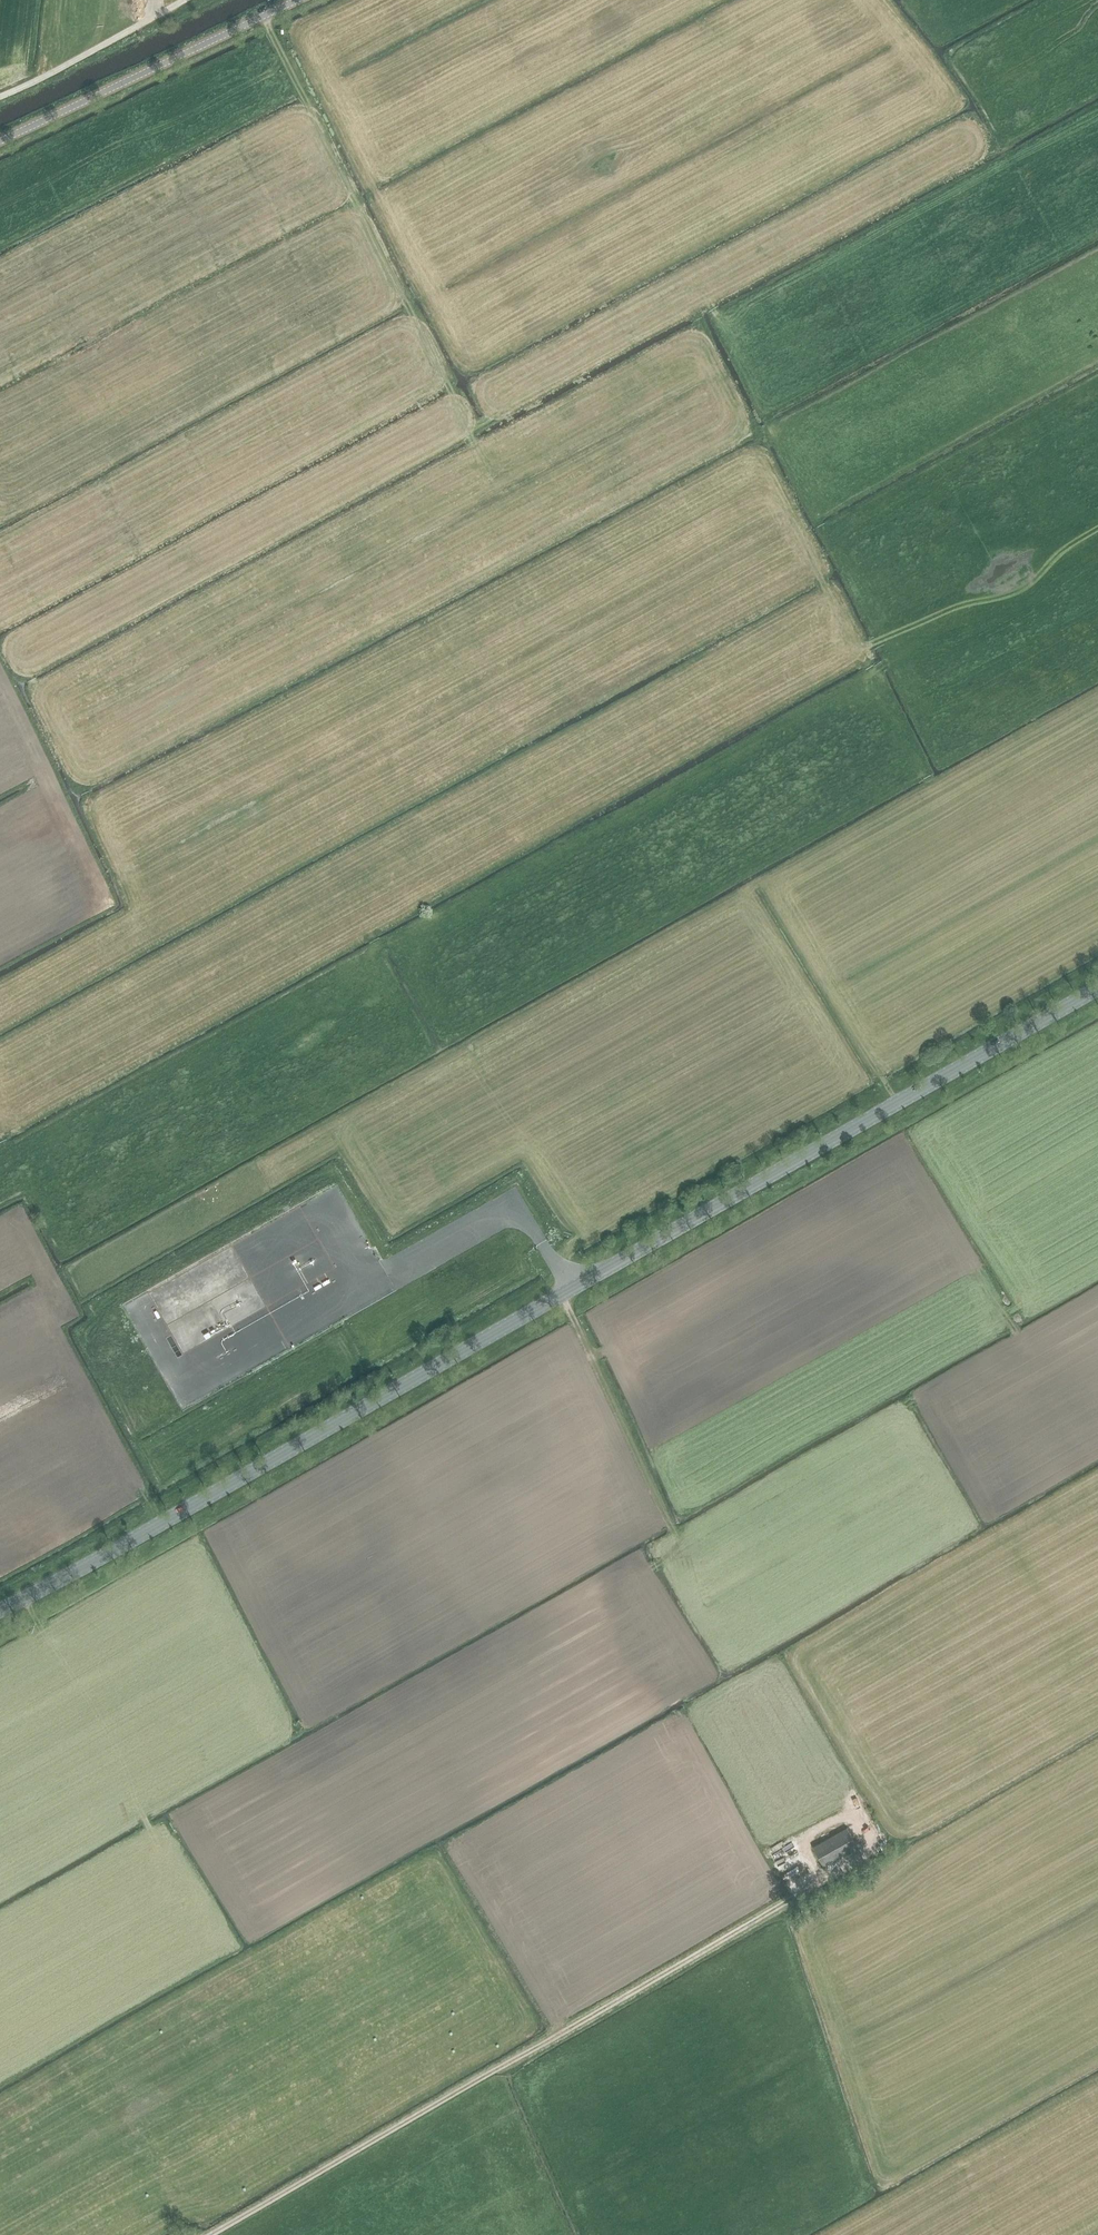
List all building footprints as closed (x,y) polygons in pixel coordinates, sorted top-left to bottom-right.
[(823,1865),(857,1847),(847,1829),(813,1848),(823,1865)]
